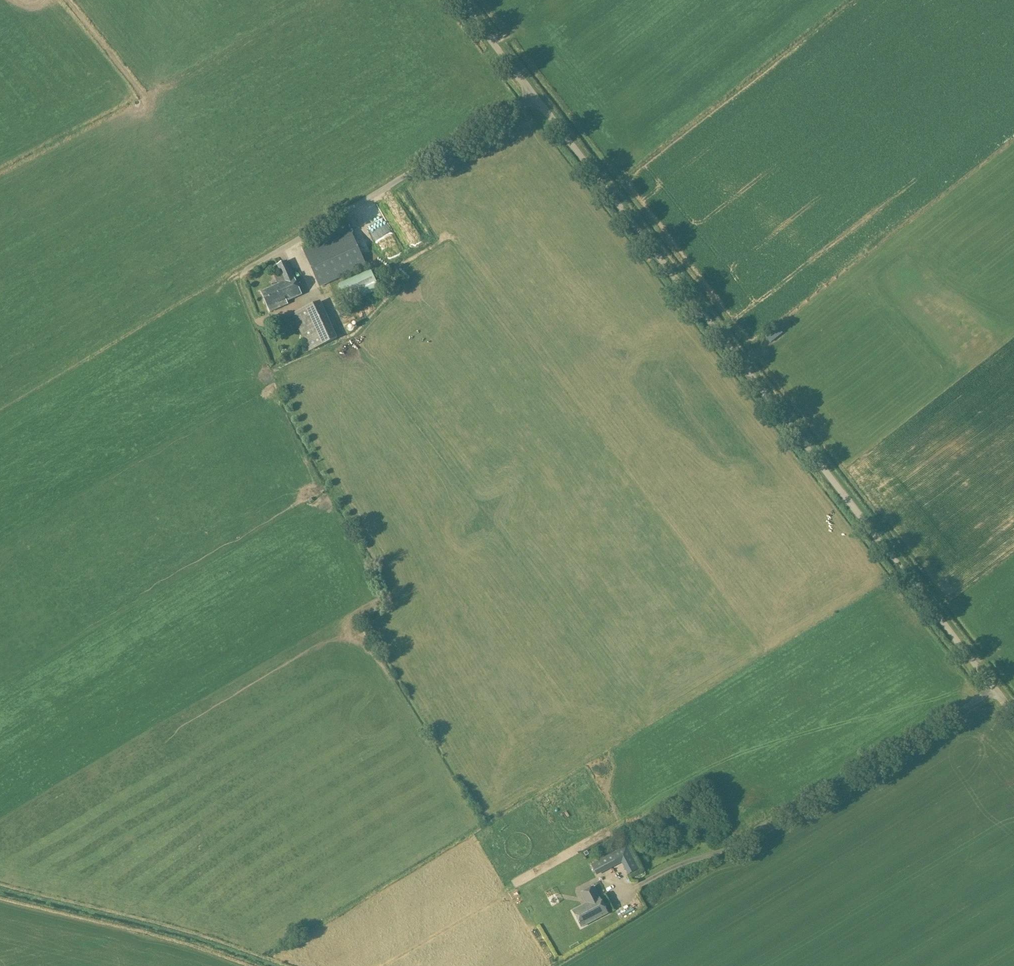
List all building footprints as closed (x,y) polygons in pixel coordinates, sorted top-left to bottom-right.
[(365,217),(373,232),(387,224),(379,209),(365,217)] [(349,228),(303,249),(320,287),(367,266),(349,228)] [(278,285),(261,292),(270,312),(287,304),(286,303),(301,295),(294,277),(287,260),(276,265),(281,276),(275,278),(278,285)] [(320,302),(292,314),(309,352),(338,338),(320,302)] [(348,312),(345,307),(338,311),(340,316),(348,312)] [(597,876),(619,865),(613,853),(591,865),(597,876)] [(582,893),(587,904),(573,911),(581,927),(608,913),(600,897),(594,886),(582,893)]
